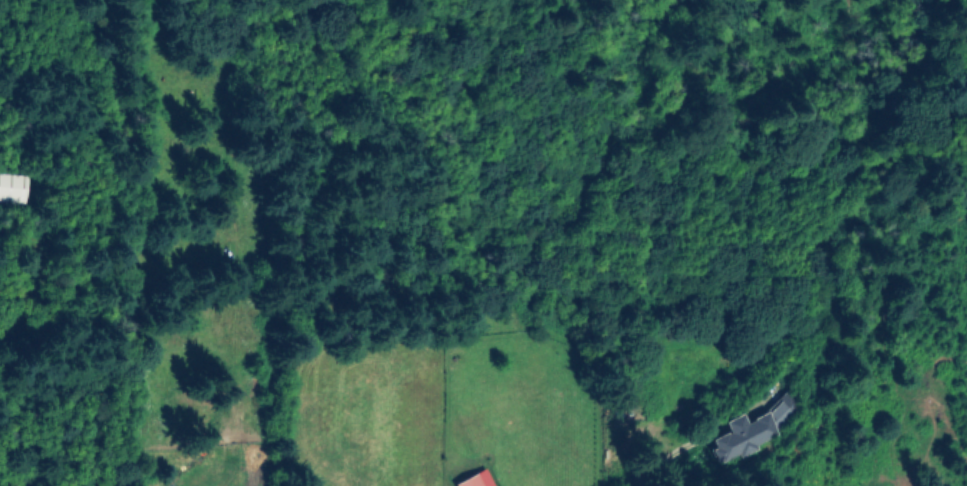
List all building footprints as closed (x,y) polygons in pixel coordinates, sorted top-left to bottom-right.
[(743,421),(739,412),(721,421),(726,430),(706,439),(717,463),(737,454),(739,456),(751,451),(759,442),(773,436),(803,404),(788,390),(780,393),(762,413),(743,421)] [(483,468),(452,483),(453,485),(492,485),(483,468)]
